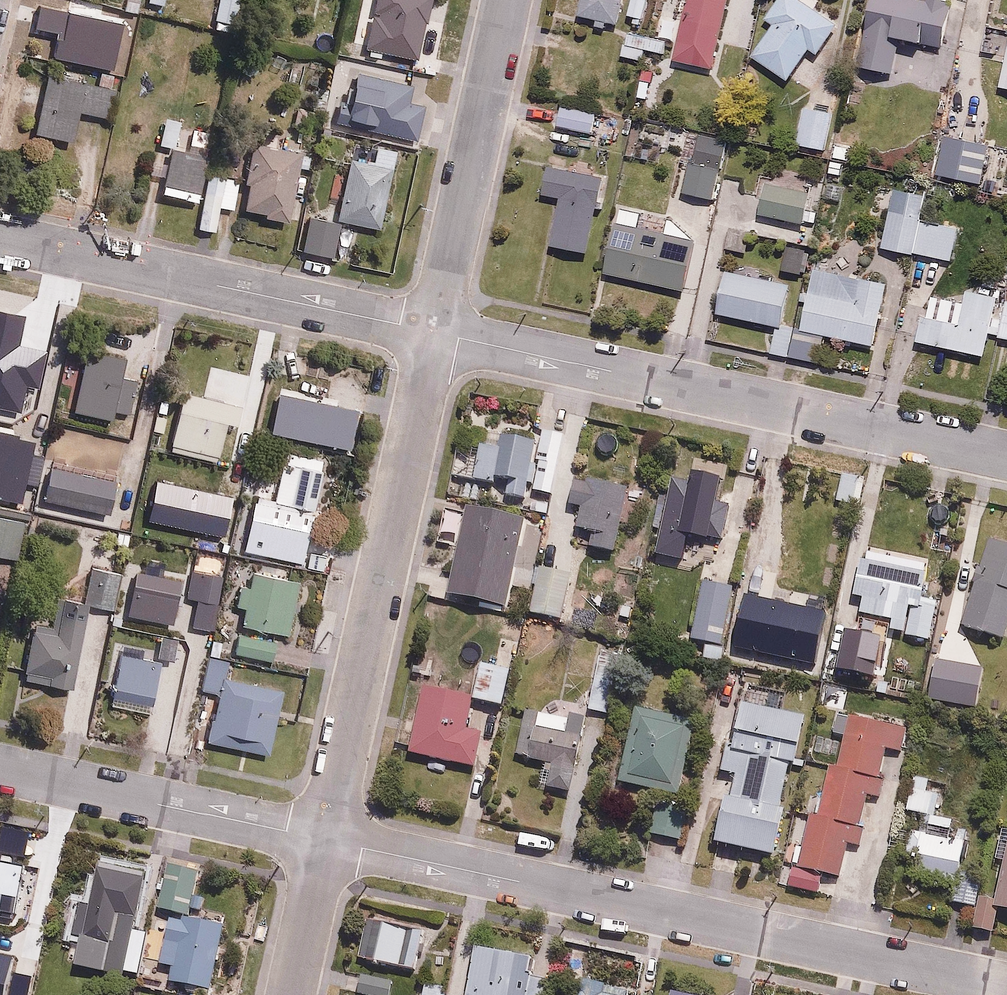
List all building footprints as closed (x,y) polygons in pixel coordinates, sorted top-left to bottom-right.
[(243,0),(217,0),(211,23),(235,30),(243,0)] [(622,0),(581,0),(578,16),(617,23),(622,0)] [(625,16),(646,21),(650,0),(629,0),(625,16)] [(727,0),(686,0),(674,57),(714,65),(727,0)] [(763,19),(772,25),(753,55),(790,78),(809,48),(818,53),(838,21),(805,0),(775,0),(763,19)] [(951,1),(946,0),(862,0),(854,67),(894,72),(898,40),(946,46),(951,1)] [(625,31),(620,57),(640,62),(643,48),(662,52),(665,39),(625,31)] [(438,51),(388,40),(384,62),(433,72),(438,51)] [(326,121),(413,141),(422,103),(405,99),(410,80),(339,64),(326,121)] [(112,118),(118,85),(47,72),(36,132),(74,139),(79,112),(112,118)] [(822,148),(829,105),(800,100),(793,143),(822,148)] [(599,110),(559,103),(556,127),(596,133),(599,110)] [(175,145),(180,119),(157,114),(152,140),(175,145)] [(715,200),(727,138),(694,131),(682,193),(715,200)] [(988,142),(939,134),(933,172),(981,181),(988,142)] [(301,149),(252,141),(246,177),(251,178),(246,209),(264,212),(263,217),(289,221),(301,149)] [(380,227),(395,147),(376,143),(374,154),(351,149),(338,219),(380,227)] [(207,170),(210,152),(170,146),(162,194),(202,200),(207,170)] [(604,176),(545,163),(538,193),(560,198),(550,243),(587,251),(604,176)] [(236,209),(241,176),(207,170),(202,200),(197,231),(215,233),(219,207),(236,209)] [(809,189),(765,181),(759,213),(803,221),(809,189)] [(915,253),(921,222),(927,190),(893,184),(882,247),(915,253)] [(333,257),(340,222),(302,215),(295,250),(333,257)] [(697,238),(613,222),(603,274),(686,291),(697,238)] [(921,222),(915,253),(953,260),(958,228),(921,222)] [(803,272),(808,247),(783,243),(779,267),(803,272)] [(789,354),(794,328),(781,325),(790,281),(722,268),(713,313),(774,324),(769,350),(787,354),(789,354)] [(794,328),(789,354),(818,360),(824,334),(874,344),(886,284),(812,268),(799,329),(794,328)] [(989,333),(997,295),(966,288),(964,301),(928,293),(917,341),(984,356),(989,333)] [(989,333),(1006,337),(1006,297),(997,295),(989,333)] [(0,386),(0,433),(11,435),(19,389),(0,386)] [(237,428),(242,400),(182,389),(170,450),(217,458),(223,425),(237,428)] [(41,465),(47,426),(26,423),(20,461),(41,465)] [(554,495),(563,435),(537,431),(528,491),(554,495)] [(532,439),(495,434),(494,443),(478,440),(473,476),(504,481),(502,494),(524,497),(532,439)] [(243,466),(250,441),(227,435),(220,460),(243,466)] [(256,451),(244,538),(263,541),(266,519),(314,526),(323,461),(256,451)] [(686,476),(669,473),(660,527),(724,538),(730,502),(717,500),(723,470),(688,464),(686,476)] [(184,495),(188,473),(163,468),(159,490),(184,495)] [(627,480),(573,471),(567,502),(581,505),(576,528),(593,531),(590,546),(615,551),(627,480)] [(507,603),(527,518),(468,503),(448,588),(507,603)] [(22,515),(0,512),(0,557),(15,560),(22,515)] [(987,537),(959,625),(1006,641),(1006,543),(987,537)] [(181,553),(176,600),(194,602),(192,625),(216,628),(224,558),(181,553)] [(926,567),(857,557),(851,595),(862,597),(859,615),(889,619),(887,631),(929,638),(935,597),(921,595),(926,567)] [(577,571),(540,564),(530,613),(567,620),(577,571)] [(115,611),(120,571),(94,568),(89,608),(115,611)] [(297,579),(251,571),(248,586),(237,584),(233,607),(245,609),(242,627),(288,634),(297,579)] [(732,584),(702,580),(694,637),(724,641),(732,584)] [(76,686),(83,621),(55,618),(52,638),(28,635),(23,680),(76,686)] [(866,633),(840,629),(837,650),(862,655),(866,633)] [(275,638),(235,634),(232,656),(273,661),(275,638)] [(160,654),(118,647),(110,701),(151,708),(160,654)] [(612,711),(620,655),(597,652),(589,708),(612,711)] [(476,653),(468,696),(503,702),(511,659),(476,653)] [(270,756),(282,691),(225,680),(229,660),(207,656),(200,690),(218,693),(208,744),(270,756)] [(969,669),(934,663),(928,696),(963,703),(969,669)] [(473,764),(481,730),(466,726),(473,697),(422,686),(408,750),(473,764)] [(710,843),(775,855),(784,806),(778,805),(787,761),(793,762),(803,712),(737,699),(710,843)] [(693,712),(632,703),(620,780),(681,790),(693,712)] [(567,730),(571,714),(538,707),(535,724),(526,722),(519,757),(543,762),(537,792),(569,798),(582,733),(567,730)] [(820,812),(809,810),(797,865),(791,864),(787,885),(818,891),(822,871),(840,875),(846,842),(861,845),(866,823),(860,822),(866,792),(878,795),(888,747),(901,750),(905,728),(902,724),(897,719),(890,717),(881,718),(874,722),(840,715),(820,812)] [(943,814),(948,791),(928,787),(931,776),(912,772),(904,808),(924,812),(921,827),(908,824),(902,855),(914,858),(911,871),(954,880),(950,900),(977,905),(981,888),(986,865),(962,860),(970,820),(943,814)] [(681,841),(687,799),(654,794),(647,836),(681,841)] [(1006,907),(1006,825),(993,890),(981,888),(977,905),(973,925),(995,930),(1000,906),(1006,907)] [(13,920),(26,866),(0,860),(0,916),(13,920)] [(90,904),(77,902),(70,932),(83,935),(77,965),(137,977),(147,929),(134,927),(146,872),(98,862),(90,904)] [(160,864),(151,912),(161,914),(187,919),(196,871),(160,864)] [(187,919),(161,914),(153,960),(173,964),(169,981),(212,989),(224,926),(187,919)] [(421,930),(370,919),(362,958),(413,968),(421,930)] [(467,994),(545,994),(548,976),(531,974),(534,953),(473,946),(467,994)] [(626,984),(580,977),(577,994),(625,994),(626,984)] [(445,985),(423,983),(422,994),(444,994),(445,985)]
